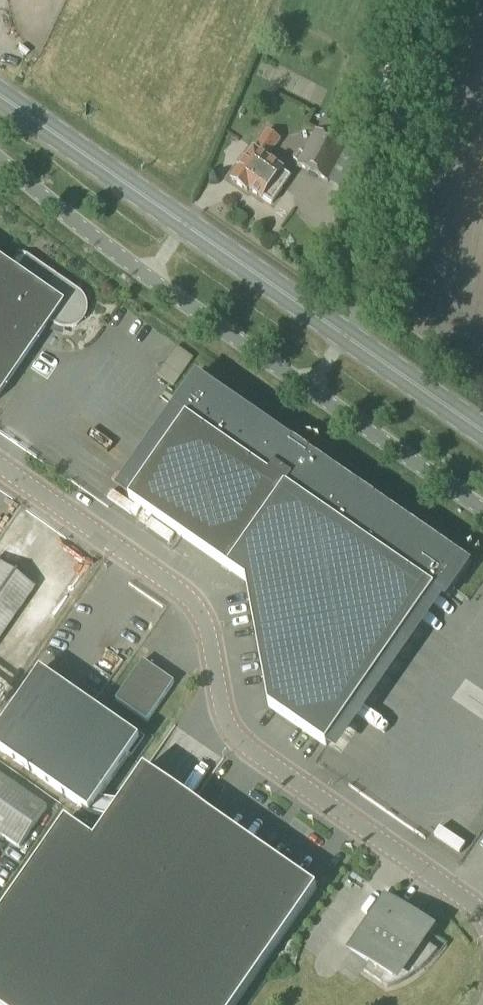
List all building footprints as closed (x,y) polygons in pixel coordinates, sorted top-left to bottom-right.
[(268,131),(255,150),(254,150),(232,181),(248,192),(249,190),(262,199),(264,198),(272,204),(291,178),(282,172),(283,170),(267,159),(280,140),(268,131)] [(328,182),(347,148),(317,132),(298,166),(328,182)] [(0,263),(0,394),(45,329),(47,330),(49,332),(51,333),(53,334),(55,335),(57,335),(60,336),(62,336),(62,330),(66,330),(70,330),(73,328),(77,327),(78,326),(81,323),(82,321),(83,319),(84,317),(84,315),(85,313),(85,311),(85,309),(85,307),(84,305),(84,303),(83,301),(82,299),(81,297),(80,295),(78,294),(77,292),(18,251),(6,267),(0,263)] [(238,577),(318,462),(308,455),(310,453),(293,441),(292,443),(197,378),(174,411),(185,419),(129,501),(238,577)] [(246,583),(261,668),(268,708),(327,745),(434,591),(446,599),(469,566),(374,500),(376,498),(359,487),(358,490),(318,462),(238,577),(246,583)] [(11,529),(25,538),(36,520),(22,512),(11,529)] [(33,589),(0,566),(0,637),(33,589)] [(417,683),(424,674),(394,651),(387,660),(417,683)] [(147,723),(174,683),(143,662),(115,701),(147,723)] [(97,711),(41,671),(0,729),(0,751),(89,814),(140,741),(97,711)] [(144,770),(94,842),(65,822),(0,916),(0,1004),(237,1004),(317,890),(315,888),(304,875),(300,879),(144,770)] [(47,810),(0,777),(0,836),(20,849),(47,810)] [(421,921),(387,897),(386,898),(388,899),(352,951),(351,950),(350,951),(370,964),(364,972),(388,989),(395,986),(403,983),(410,979),(416,975),(422,970),(428,964),(433,958),(438,952),(413,935),(424,920),(423,919),(421,921)] [(340,910),(328,916),(335,930),(347,924),(340,910)]
